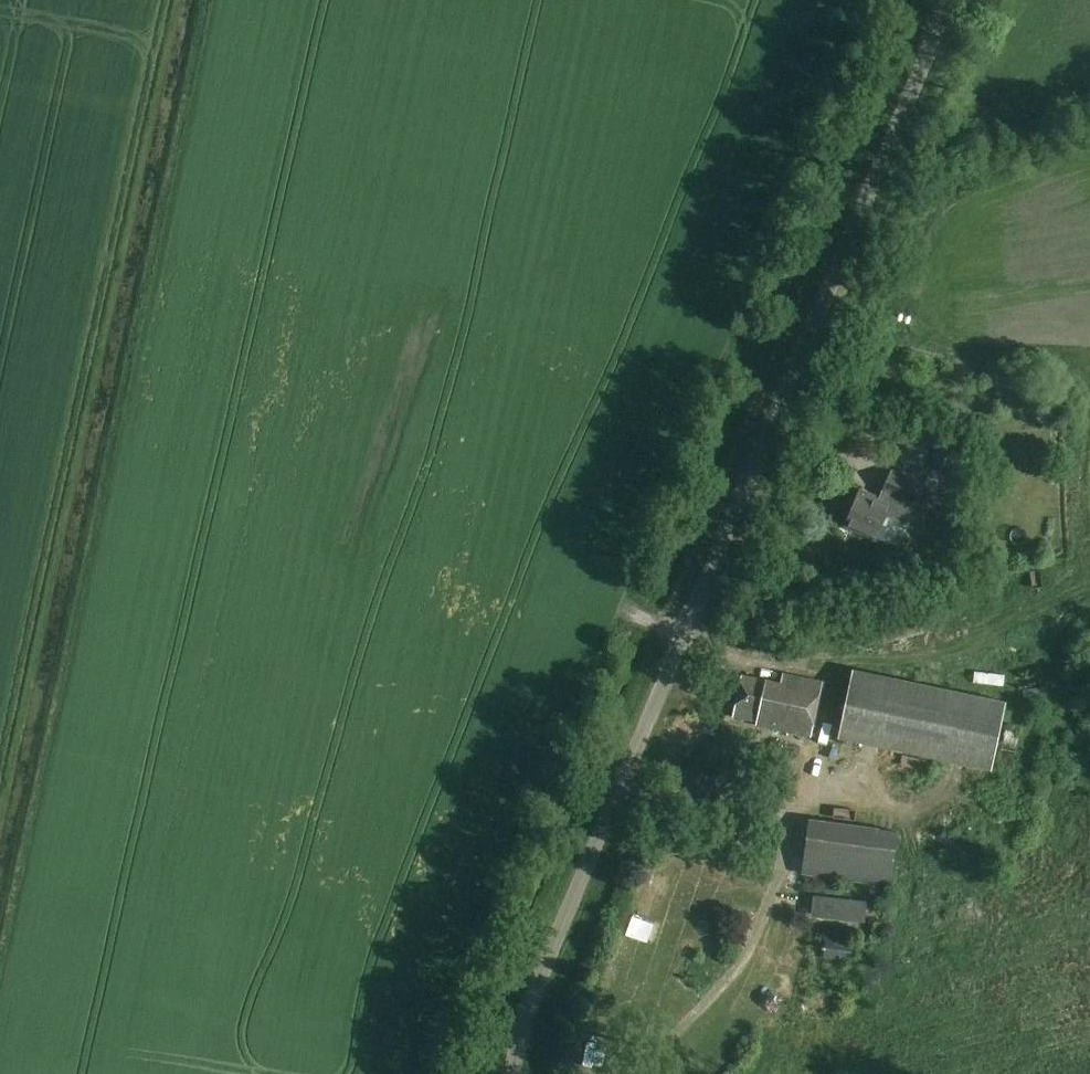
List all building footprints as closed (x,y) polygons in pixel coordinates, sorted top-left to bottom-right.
[(932,464),(954,473),(963,450),(941,441),(932,464)] [(901,473),(922,478),(927,459),(906,454),(901,473)] [(914,504),(923,482),(892,469),(880,498),(860,490),(845,526),(876,539),(894,496),(914,504)] [(943,626),(937,602),(920,606),(919,604),(842,623),(848,650),(887,640),(888,644),(927,634),(926,631),(943,626)] [(993,771),(1008,702),(855,670),(840,739),(993,771)] [(811,736),(823,682),(782,673),(780,683),(741,675),(733,716),(756,721),(756,724),(811,736)] [(892,887),(900,830),(811,818),(803,875),(892,887)] [(867,922),(869,901),(815,896),(813,917),(867,922)] [(853,961),(855,941),(827,938),(825,958),(853,961)]
